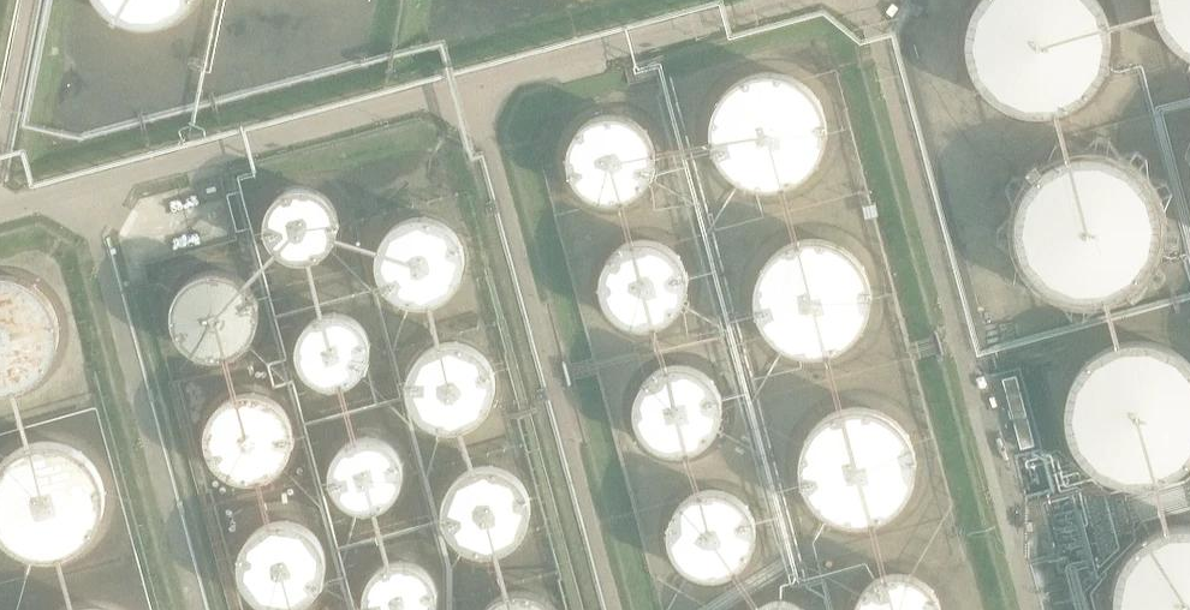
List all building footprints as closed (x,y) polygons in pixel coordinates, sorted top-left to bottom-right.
[(109,7),(119,13),(130,17),(142,19),(154,18),(164,15),(175,10),(184,3),(186,0),(101,0),(109,7)] [(1112,31),(1110,17),(1106,2),(1105,0),(974,0),(971,6),(968,18),(967,32),(968,43),(972,57),(978,69),(987,81),(998,90),(1011,97),(1023,101),(1037,103),(1052,102),(1065,98),(1078,92),(1090,83),(1098,73),(1105,60),(1110,47),(1112,32),(1112,31)] [(1157,13),(1164,25),(1173,37),(1185,47),(1189,49),(1189,0),(1153,0),(1157,13)] [(825,126),(824,115),(821,104),(815,94),(808,85),(799,78),(790,73),(780,70),(770,69),(756,70),(747,72),(737,78),(729,84),(721,94),(716,102),(712,113),(711,123),(712,135),(715,146),(719,156),(726,164),(735,172),(744,177),(755,181),(765,182),(776,182),(786,179),(798,174),(807,167),(814,159),(820,148),(824,136),(825,126)] [(653,154),(652,144),(648,135),(644,127),(639,121),(634,117),(624,112),(615,109),(605,109),(598,110),(590,113),(582,117),(575,123),(569,131),(566,138),(564,145),(563,154),(564,163),(566,170),(571,179),(576,185),(584,191),(593,196),(602,198),(609,198),(620,197),(628,194),(634,190),(640,185),(645,179),(649,170),(652,164),(653,154)] [(1161,217),(1161,216),(1160,199),(1155,185),(1147,172),(1137,161),(1124,152),(1111,146),(1099,143),(1085,143),(1068,146),(1058,150),(1046,157),(1034,167),(1026,178),(1020,189),(1016,204),(1015,216),(1017,228),(1020,241),(1026,253),(1035,265),(1046,275),(1058,282),(1070,286),(1085,289),(1097,288),(1112,285),(1126,278),(1138,269),(1147,260),(1155,247),(1160,232),(1161,217)] [(346,217),(346,216),(345,207),(343,200),(339,192),(333,186),(326,180),(319,177),(311,175),(303,175),(294,176),(288,178),(282,182),(276,187),(271,194),(267,201),(264,209),(264,217),(265,223),(267,231),(271,238),(277,245),(282,250),(290,254),(299,257),(304,257),(311,257),(320,254),(328,250),(334,245),(338,241),(342,233),(345,225),(346,217)] [(470,252),(470,251),(469,241),(466,233),(461,225),(456,218),(449,212),(441,208),(433,205),(424,204),(416,204),(407,206),(398,210),(390,216),(384,223),(379,232),(376,241),(375,251),(375,260),(378,268),(381,276),(387,284),(394,290),(403,295),(411,297),(420,299),(428,298),(437,297),(446,292),(454,287),(460,281),(465,271),(468,263),(470,252)] [(685,277),(684,268),(682,261),(677,253),(673,247),(666,241),(658,237),(650,235),(643,234),(637,235),(628,237),(619,241),(613,246),(608,252),(604,258),(601,267),(600,274),(600,282),(602,290),(605,296),(610,304),(616,310),(624,315),(631,317),(640,319),(649,318),(658,316),(665,312),(671,307),(677,301),(681,293),(684,286),(685,277)] [(870,294),(870,293),(869,282),(866,272),(860,261),(853,252),(844,245),(836,241),(827,237),(814,235),(801,236),(792,239),(781,244),(772,251),(765,259),(758,270),(755,279),(753,291),(754,303),(758,315),(763,325),(770,334),(781,343),(789,347),(799,350),(811,352),(822,351),(833,348),(843,343),(852,335),(861,325),(866,315),(869,305),(870,294)] [(267,308),(267,307),(266,299),(263,290),(258,280),(252,274),(243,267),(235,263),(226,261),(219,261),(209,262),(200,265),(192,271),(188,274),(182,282),(178,290),(175,299),(174,308),(175,317),(177,324),(182,333),(188,340),(193,344),(202,349),(211,352),(217,353),(225,353),(235,351),(245,346),(252,341),(259,333),(263,325),(265,317),(267,308)] [(61,323),(60,311),(57,300),(51,290),(45,281),(37,274),(25,267),(15,264),(2,262),(0,262),(0,384),(11,383),(20,381),(31,376),(40,369),(47,362),(55,350),(60,337),(61,324),(61,323)] [(376,345),(376,344),(375,336),(372,327),(367,320),(362,314),(355,309),(350,306),(341,304),(333,304),(324,305),(316,309),(311,312),(305,317),(301,323),(298,330),(296,338),(295,345),(296,351),(298,359),(302,366),(307,372),(312,377),(320,381),(333,384),(342,384),(350,381),(358,377),(364,372),(369,366),(373,359),(375,351),(376,345)] [(501,375),(501,374),(500,365),(497,356),(493,348),(488,342),(482,336),(473,331),(465,328),(456,327),(447,328),(439,330),(430,334),(422,340),(416,347),(411,356),(408,365),(407,374),(408,382),(410,390),(414,399),(420,406),(425,411),(434,417),(443,420),(452,421),(460,421),(469,419),(477,416),(486,409),(492,402),(497,393),(500,384),(501,375)] [(1179,344),(1166,338),(1153,334),(1138,334),(1130,334),(1121,336),(1111,340),(1098,348),(1088,357),(1078,371),(1074,381),(1070,394),(1069,407),(1071,422),(1076,435),(1082,447),(1090,456),(1099,464),(1112,471),(1126,476),(1139,477),(1150,477),(1166,473),(1178,467),(1189,458),(1189,352),(1179,344)] [(719,401),(719,400),(719,393),(716,384),(713,378),(707,371),(700,365),(693,361),(682,358),(677,358),(671,358),(661,360),(653,364),(646,371),(640,378),(637,384),(635,391),(634,400),(634,408),(636,414),(640,422),(645,429),(652,435),(658,439),(665,442),(675,443),(682,443),(691,441),(698,437),(705,432),(711,426),(715,419),(718,410),(719,401)] [(301,434),(301,433),(301,423),(298,413),(292,404),(286,397),(279,391),(271,387),(263,384),(250,383),(240,384),(230,388),(222,393),(215,399),(209,407),(206,413),(203,423),(202,433),(203,442),(206,452),(210,461),(216,468),(222,473),(232,479),(241,482),(249,483),(259,482),(267,480),(277,476),(285,470),(293,461),(298,452),(300,444),(301,434)] [(913,463),(913,461),(912,450),(909,441),(903,430),(896,420),(888,414),(879,409),(870,405),(857,403),(843,404),(833,408),(822,413),(813,420),(806,430),(801,440),(797,450),(796,460),(797,473),(801,483),(805,492),(812,501),(822,510),(832,515),(842,518),(851,519),(864,519),(875,516),(884,512),(893,505),(900,497),(907,487),(911,475),(913,463)] [(411,465),(411,457),(408,448),(404,442),(400,436),(393,430),(386,427),(381,425),(372,423),(363,424),(355,426),(347,430),(341,435),(335,442),(332,448),(329,457),(328,464),(329,473),(331,479),(335,487),(340,493),(347,499),(353,502),(359,505),(368,506),(376,506),(385,503),(393,499),(399,495),(404,488),(408,481),(411,473),(411,465)] [(106,489),(104,477),(101,467),(97,458),(89,449),(80,441),(73,437),(62,433),(49,431),(36,432),(26,435),(15,441),(8,446),(0,455),(0,522),(7,531),(14,537),(25,542),(34,546),(46,547),(58,546),(68,543),(78,538),(87,532),(96,522),(101,512),(104,501),(106,490),(106,489)] [(537,502),(536,492),(534,483),(528,473),(522,466),(513,460),(504,456),(497,454),(486,454),(477,455),(469,458),(460,464),(454,469),(448,478),(444,485),(442,493),(441,502),(442,510),(445,520),(449,528),(455,535),(463,542),(470,546),(478,548),(490,550),(501,548),(509,546),(516,542),(524,535),(530,528),(534,519),(536,512),(537,502)] [(756,523),(755,514),(753,505),(749,498),(743,492),(735,485),(728,482),(721,480),(713,479),(704,481),(697,483),(690,486),(682,493),(677,499),(673,506),(671,515),(670,523),(671,530),(673,539),(677,546),(682,552),(689,558),(694,561),(704,564),(711,565),(721,565),(728,563),(735,560),(743,553),(749,547),(753,540),(755,531),(756,523)] [(333,556),(333,555),(332,545),(329,537),(325,529),(320,522),(314,517),(305,512),(297,509),(287,508),(280,508),(270,510),(262,514),(254,520),(247,527),(243,535),(239,545),(238,554),(239,561),(241,571),(245,580),(251,588),(258,594),(266,599),(274,601),(283,603),(291,602),(300,600),(309,596),(317,591),(323,585),(329,575),(332,565),(333,556)] [(1187,519),(1173,520),(1159,525),(1147,531),(1136,540),(1127,550),(1121,561),(1116,574),(1114,588),(1115,603),(1117,609),(1189,609),(1189,519),(1187,519)] [(442,591),(441,583),(439,575),(435,568),(431,563),(424,557),(418,553),(409,550),(401,550),(393,550),(384,553),(377,557),(370,563),(366,568),(362,576),(360,584),(359,591),(359,598),(362,606),(364,609),(438,609),(439,607),(441,601),(442,592),(442,591)] [(940,607),(939,600),(937,593),(934,587),(929,579),(924,575),(917,570),(907,566),(899,565),(890,566),(883,568),(875,571),(868,577),(862,584),(859,590),(856,598),(855,607),(855,609),(939,609),(940,608),(940,607)] [(567,607),(563,600),(555,591),(548,585),(540,581),(531,578),(519,577),(508,579),(499,582),(492,587),(484,594),(479,600),(474,609),(567,609),(567,607)] [(807,604),(801,600),(797,598),(790,595),(784,595),(777,595),(771,597),(764,600),(759,603),(755,609),(754,609),(811,609),(807,604)]
